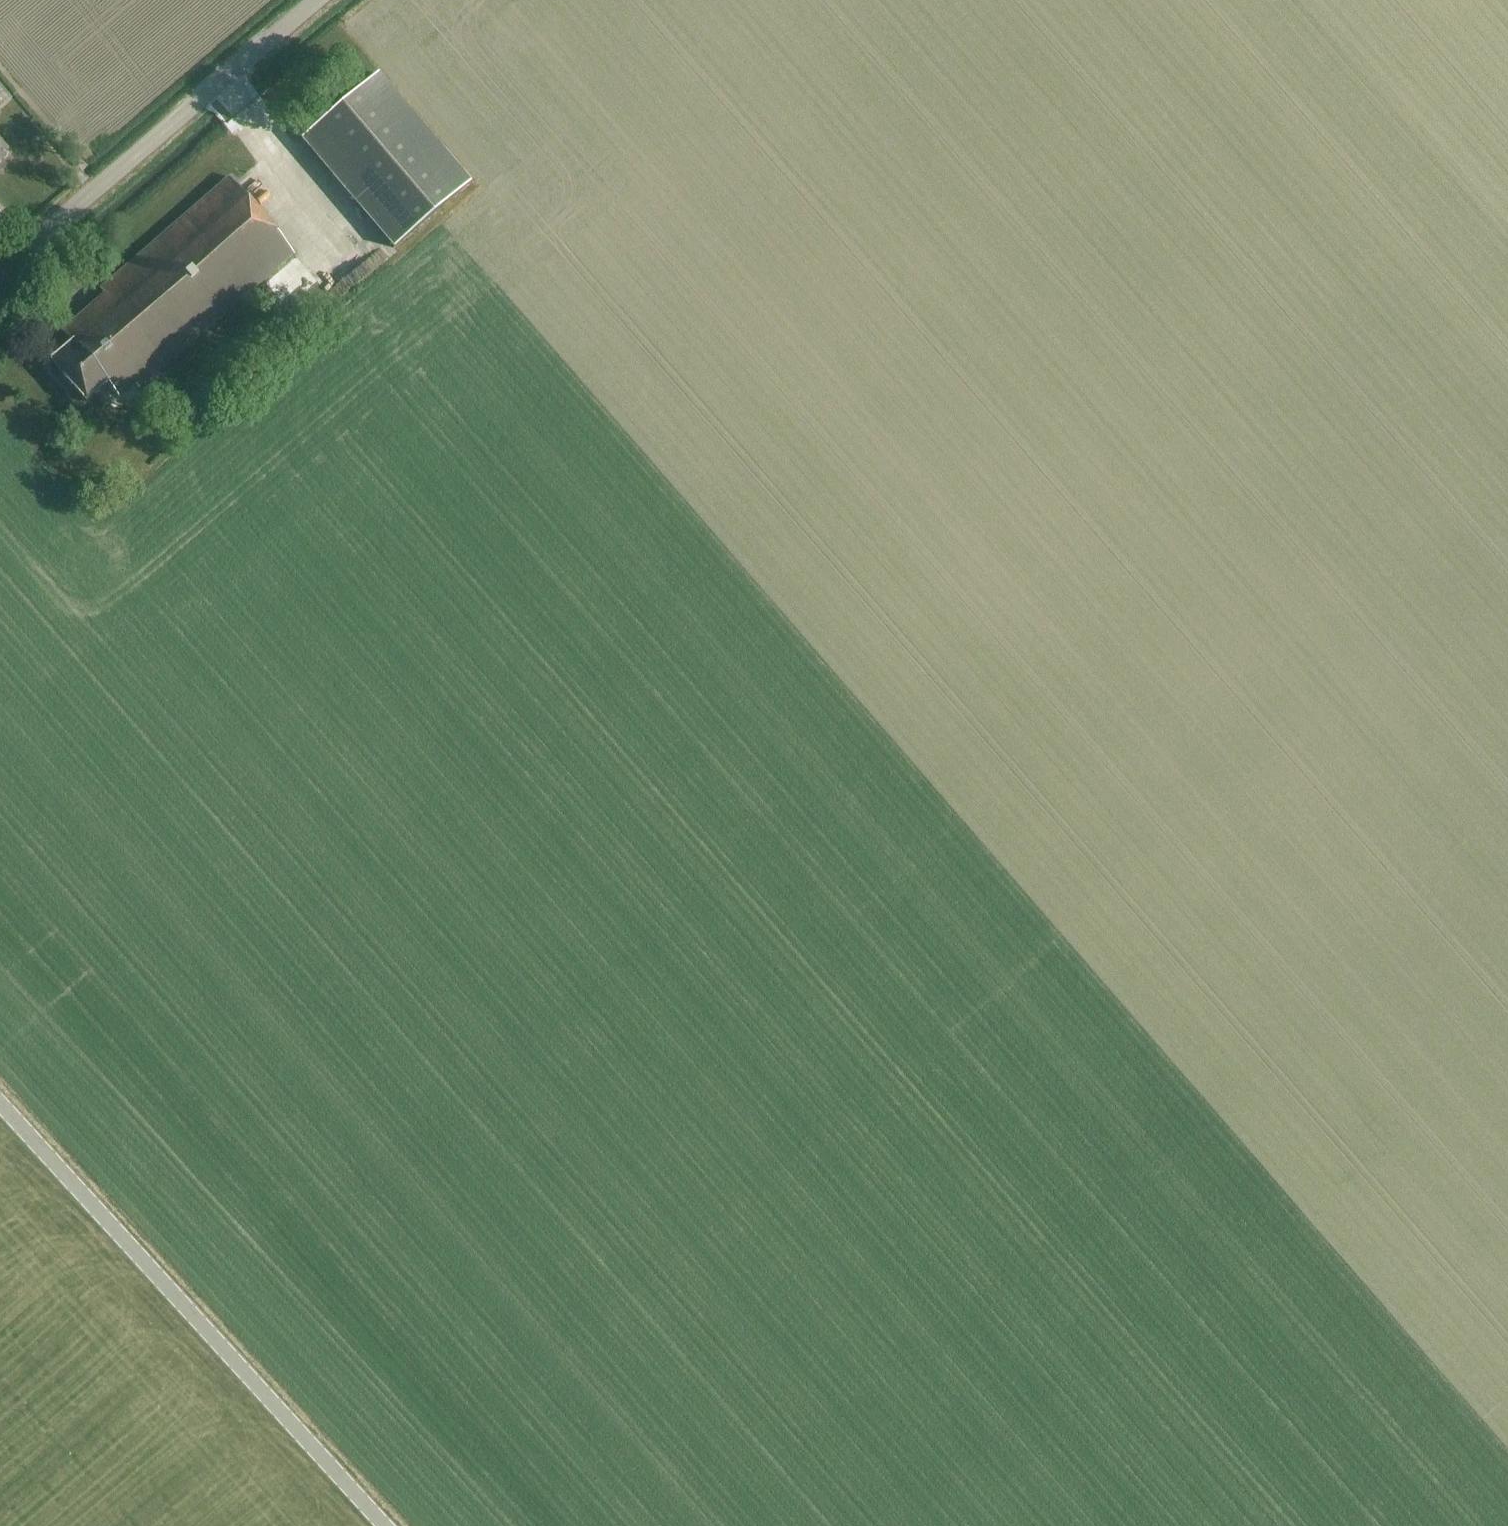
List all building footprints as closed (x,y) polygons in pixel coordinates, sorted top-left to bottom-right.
[(469,183),(378,76),(302,141),(393,248),(469,183)] [(11,146),(0,134),(0,165),(9,158),(4,152),(11,146)] [(164,361),(295,251),(231,175),(100,285),(104,290),(60,328),(71,340),(49,359),(84,400),(105,382),(117,396),(135,381),(137,384),(149,374),(154,380),(169,368),(164,361)]
